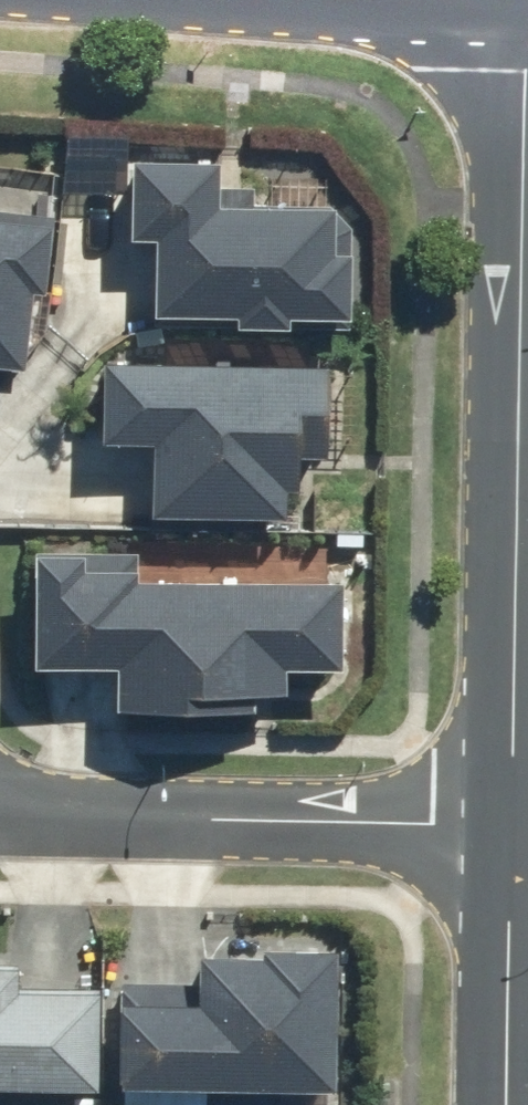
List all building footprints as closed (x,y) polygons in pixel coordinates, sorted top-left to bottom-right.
[(213,159),(125,157),(123,235),(148,235),(147,314),(227,316),(227,326),(280,327),(280,317),(346,318),(347,250),(330,250),(331,204),(213,201),(213,159)] [(18,369),(26,294),(39,296),(48,216),(0,211),(0,367),(18,369)] [(320,360),(93,356),(92,438),(147,439),(145,515),(290,518),(291,455),(318,455),(320,360)] [(133,550),(27,550),(27,666),(109,666),(109,711),(245,711),(245,695),(280,695),(280,669),(340,669),(339,578),(133,578),(133,550)] [(113,982),(111,1085),(329,1089),(332,948),(254,946),(254,954),(192,953),(192,983),(113,982)] [(93,1089),(96,988),(12,986),(12,964),(0,963),(0,1086),(93,1089)]
